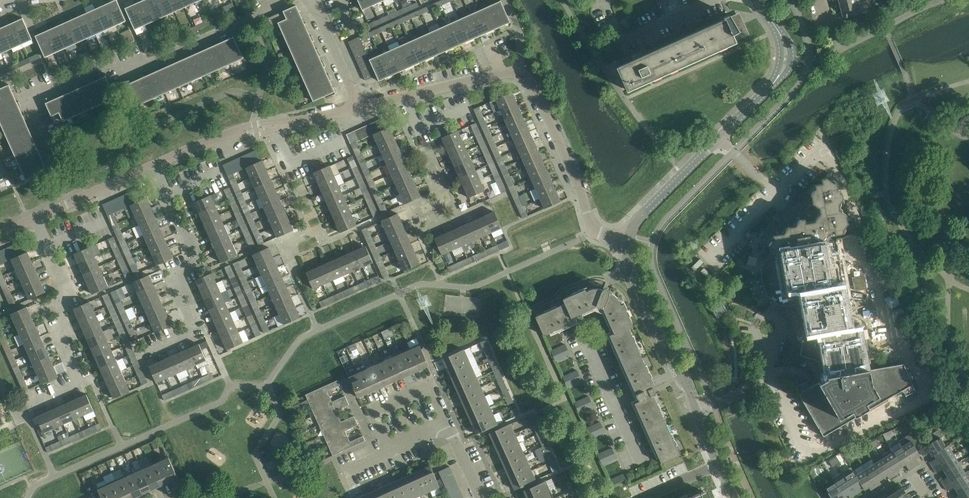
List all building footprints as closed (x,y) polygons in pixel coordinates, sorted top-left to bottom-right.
[(126,20),(117,0),(114,0),(106,4),(116,25),(126,20)] [(145,25),(155,20),(146,0),(142,0),(135,3),(145,25)] [(165,16),(158,0),(146,0),(155,20),(165,16)] [(165,16),(175,11),(170,0),(158,0),(165,16)] [(185,7),(182,0),(170,0),(175,11),(185,7)] [(362,10),(372,5),(370,0),(358,0),(362,10)] [(510,22),(500,0),(490,5),(500,26),(510,22)] [(860,0),(838,0),(843,18),(869,11),(866,0),(860,2),(860,0)] [(135,3),(125,8),(137,35),(147,30),(145,25),(135,3)] [(106,30),(116,25),(106,4),(96,8),(106,30)] [(229,5),(222,8),(224,13),(226,17),(234,13),(233,12),(232,9),(231,10),(229,5)] [(300,13),(296,5),(267,18),(271,26),(278,23),(279,23),(282,29),(283,29),(286,34),(284,35),(284,36),(285,36),(288,42),(289,42),(292,47),(289,48),(290,49),(291,49),(294,55),(295,55),(298,60),(295,61),(296,62),(297,62),(300,68),(301,68),(303,73),(301,74),(301,75),(303,75),(306,81),(307,81),(309,86),(307,87),(307,88),(308,88),(311,94),(313,94),(315,99),(313,100),(313,101),(332,92),(333,94),(337,92),(335,87),(331,89),(327,81),(331,79),(329,74),(325,76),(321,68),(325,66),(323,61),(319,63),(315,55),(320,53),(317,48),(313,50),(310,42),(314,40),(312,35),(308,37),(304,29),(308,27),(306,22),(302,24),(297,14),(300,13)] [(490,5),(480,10),(490,31),(500,26),(490,5)] [(95,34),(106,30),(96,8),(86,13),(95,34)] [(418,10),(409,14),(411,18),(420,14),(418,10)] [(490,31),(480,10),(470,14),(480,36),(490,31)] [(76,17),(85,39),(95,34),(86,13),(76,17)] [(409,14),(401,17),(403,22),(411,18),(409,14)] [(470,14),(460,19),(469,40),(480,36),(470,14)] [(627,90),(649,80),(735,41),(734,40),(748,34),(744,26),(742,23),(741,22),(739,22),(737,22),(734,24),(730,14),(723,17),(725,21),(643,58),(641,52),(632,56),(635,61),(618,69),(627,90)] [(75,43),(85,39),(76,17),(66,22),(75,43)] [(12,22),(22,44),(32,39),(23,18),(12,22)] [(397,19),(389,23),(391,27),(400,23),(397,19)] [(460,19),(450,23),(459,45),(469,40),(460,19)] [(370,28),(379,24),(377,20),(368,24),(370,28)] [(12,48),(22,44),(12,22),(2,27),(12,48)] [(56,26),(65,48),(75,43),(66,22),(56,26)] [(389,23),(381,26),(383,31),(391,27),(389,23)] [(450,23),(440,28),(449,49),(459,45),(450,23)] [(55,52),(65,48),(56,26),(45,31),(55,52)] [(12,48),(2,27),(0,28),(0,49),(2,53),(12,48)] [(377,28),(369,32),(371,36),(379,32),(377,28)] [(440,28),(430,32),(439,54),(449,49),(440,28)] [(122,40),(124,44),(135,40),(130,29),(121,33),(124,40),(122,40)] [(45,31),(35,36),(45,57),(55,52),(45,31)] [(430,32),(420,37),(429,58),(439,54),(430,32)] [(130,83),(129,83),(121,87),(138,123),(146,119),(139,105),(140,104),(139,103),(146,100),(145,99),(151,97),(152,99),(153,99),(152,97),(159,94),(158,93),(164,91),(165,93),(166,93),(165,92),(172,89),(171,88),(177,85),(178,87),(178,86),(185,83),(184,82),(189,79),(191,82),(191,81),(191,80),(197,77),(197,76),(202,73),(204,76),(204,75),(204,74),(210,71),(210,70),(215,68),(216,70),(217,70),(217,68),(223,65),(223,64),(228,62),(229,64),(230,64),(230,63),(236,60),(236,58),(241,56),(242,58),(243,58),(235,39),(236,38),(234,34),(229,36),(231,40),(223,44),(221,40),(216,42),(218,46),(210,50),(208,46),(203,48),(205,52),(197,56),(195,51),(190,54),(192,58),(184,61),(182,57),(177,59),(179,63),(171,67),(169,63),(165,65),(166,69),(158,73),(156,69),(152,71),(153,75),(145,79),(143,75),(139,77),(140,81),(131,85),(130,83)] [(361,42),(359,36),(348,41),(350,47),(361,42)] [(420,37),(410,41),(419,63),(429,58),(420,37)] [(410,41),(400,46),(409,67),(419,63),(410,41)] [(100,45),(102,49),(104,54),(112,50),(110,46),(108,47),(106,42),(100,45)] [(364,47),(361,42),(350,47),(353,52),(364,47)] [(400,46),(389,50),(399,72),(409,67),(400,46)] [(353,52),(355,58),(366,53),(364,47),(353,52)] [(88,50),(80,54),(82,59),(84,63),(92,59),(90,55),(88,50)] [(389,50),(379,55),(389,76),(399,72),(389,50)] [(40,58),(38,53),(30,57),(32,61),(40,58)] [(369,59),(366,53),(355,58),(358,63),(369,59)] [(371,64),(374,70),(376,75),(379,81),(389,76),(379,55),(369,59),(371,64)] [(360,69),(371,64),(369,59),(358,63),(360,69)] [(374,70),(371,64),(360,69),(363,74),(374,70)] [(365,80),(376,75),(374,70),(363,74),(365,80)] [(53,99),(46,103),(55,124),(63,120),(64,122),(56,126),(60,136),(68,132),(67,130),(63,121),(64,120),(63,119),(70,117),(69,115),(75,113),(76,115),(77,115),(76,113),(83,110),(82,109),(88,107),(89,109),(90,109),(89,108),(96,105),(95,104),(101,101),(102,103),(103,103),(102,102),(109,99),(108,98),(114,95),(115,98),(115,97),(111,88),(111,86),(110,85),(107,78),(108,78),(106,73),(102,75),(102,77),(103,79),(95,83),(94,81),(93,79),(92,80),(89,81),(89,83),(90,85),(82,89),(81,87),(80,85),(79,86),(76,87),(76,89),(77,91),(69,95),(68,92),(67,91),(66,91),(63,93),(63,94),(64,97),(55,101),(54,99),(53,99)] [(0,88),(0,97),(13,92),(9,84),(0,88)] [(13,92),(0,97),(0,113),(20,105),(19,101),(15,103),(10,93),(13,92)] [(512,92),(495,99),(500,109),(516,102),(512,92)] [(504,119),(521,112),(516,102),(500,109),(504,119)] [(5,126),(2,127),(3,128),(26,117),(24,114),(20,116),(17,108),(21,106),(20,105),(0,113),(0,119),(1,121),(2,121),(5,126)] [(475,113),(478,119),(483,117),(480,110),(475,113)] [(509,129),(525,122),(521,112),(504,119),(509,129)] [(8,140),(8,141),(32,130),(30,127),(26,129),(23,121),(27,119),(26,117),(3,128),(4,128),(7,134),(8,134),(10,139),(8,140)] [(478,119),(481,125),(486,123),(483,117),(478,119)] [(382,118),(377,120),(381,130),(386,128),(382,118)] [(377,120),(372,123),(376,133),(381,130),(377,120)] [(513,139),(529,131),(525,122),(509,129),(513,139)] [(372,123),(367,125),(371,135),(373,134),(376,133),(372,123)] [(367,125),(362,127),(366,137),(371,135),(367,125)] [(472,128),(475,135),(480,132),(478,126),(472,128)] [(362,127),(356,130),(361,139),(366,137),(362,127)] [(381,130),(376,133),(373,134),(378,144),(394,137),(389,127),(386,128),(381,130)] [(14,147),(16,152),(14,153),(14,154),(38,143),(36,140),(32,142),(28,134),(32,132),(32,130),(8,141),(9,141),(10,141),(13,147),(14,147)] [(356,130),(351,132),(356,142),(361,139),(356,130)] [(462,140),(458,130),(442,137),(446,147),(462,140)] [(484,132),(487,139),(492,136),(489,130),(484,132)] [(518,149),(534,141),(529,131),(513,139),(518,149)] [(351,132),(346,134),(351,144),(356,142),(351,132)] [(483,139),(480,132),(475,135),(478,141),(483,139)] [(492,136),(487,139),(490,145),(495,143),(495,142),(500,140),(497,134),(492,136)] [(378,144),(382,154),(398,147),(394,137),(378,144)] [(467,150),(462,140),(446,147),(451,157),(467,150)] [(522,158),(538,151),(534,141),(518,149),(522,158)] [(20,166),(20,167),(43,156),(42,153),(38,155),(34,147),(38,145),(38,143),(14,154),(15,154),(18,160),(20,160),(22,165),(20,166)] [(352,148),(355,154),(361,152),(358,145),(352,148)] [(481,148),(484,154),(489,152),(486,146),(481,148)] [(398,147),(382,154),(387,164),(403,156),(398,147)] [(255,163),(260,161),(255,150),(250,152),(255,163)] [(471,160),(467,150),(451,157),(455,167),(471,160)] [(493,152),(495,158),(501,156),(498,150),(493,152)] [(526,168),(543,161),(538,151),(522,158),(526,168)] [(255,163),(250,152),(244,155),(249,166),(255,163)] [(363,158),(361,152),(355,154),(358,160),(363,158)] [(492,158),(489,152),(484,154),(487,161),(492,158)] [(244,168),(246,167),(249,166),(244,155),(239,157),(244,168)] [(25,179),(26,180),(45,172),(46,173),(50,171),(48,166),(44,168),(40,160),(44,158),(43,156),(20,167),(21,167),(24,173),(25,173),(28,178),(25,179)] [(387,164),(391,174),(407,166),(403,156),(387,164)] [(495,158),(498,165),(504,162),(501,156),(495,158)] [(233,160),(238,171),(244,168),(239,157),(233,160)] [(349,161),(351,168),(357,165),(354,159),(349,161)] [(228,162),(233,173),(238,171),(233,160),(228,162)] [(255,163),(249,166),(246,167),(251,177),(267,170),(262,160),(260,161),(255,163)] [(476,170),(471,160),(455,167),(459,177),(476,170)] [(531,178),(547,171),(543,161),(526,168),(531,178)] [(228,162),(222,165),(227,176),(233,173),(228,162)] [(336,162),(314,173),(318,183),(334,175),(341,173),(336,162)] [(360,172),(357,165),(351,168),(354,174),(360,172)] [(361,167),(364,174),(369,171),(367,165),(361,167)] [(490,168),(493,174),(498,172),(495,165),(490,168)] [(407,166),(391,174),(395,183),(411,176),(407,166)] [(501,172),(504,178),(510,176),(507,169),(501,172)] [(267,170),(251,177),(255,187),(271,180),(267,170)] [(464,187),(480,180),(476,170),(459,177),(464,187)] [(372,178),(369,171),(364,174),(367,180),(372,178)] [(535,188),(551,181),(547,171),(531,178),(535,188)] [(503,182),(498,172),(493,174),(497,184),(503,182)] [(854,223),(850,224),(846,221),(845,215),(848,212),(846,204),(844,205),(843,197),(842,196),(841,192),(840,193),(840,191),(837,191),(836,181),(833,182),(833,176),(833,175),(829,172),(825,178),(819,179),(819,183),(812,185),(806,194),(806,195),(803,196),(804,200),(799,200),(796,204),(797,208),(794,213),(789,210),(785,216),(782,216),(782,220),(778,221),(774,226),(775,228),(771,228),(771,231),(767,232),(763,237),(761,238),(762,242),(763,242),(769,246),(770,252),(761,267),(761,281),(766,295),(779,305),(781,305),(781,310),(785,310),(789,311),(790,311),(792,313),(792,314),(794,318),(795,318),(796,322),(795,322),(794,326),(793,326),(792,330),(796,331),(802,344),(800,355),(823,362),(826,377),(798,393),(823,436),(913,384),(904,363),(867,370),(867,365),(871,363),(865,328),(859,323),(856,324),(851,317),(847,317),(838,267),(829,255),(827,245),(822,242),(820,243),(820,240),(822,239),(823,240),(826,235),(829,237),(836,236),(836,234),(848,232),(850,233),(855,227),(854,223)] [(339,185),(334,175),(318,183),(322,193),(339,185)] [(395,183),(400,193),(416,186),(411,176),(395,183)] [(504,178),(507,185),(513,182),(510,176),(504,178)] [(229,179),(232,186),(237,183),(235,177),(229,179)] [(357,181),(360,187),(366,185),(363,178),(357,181)] [(271,180),(255,187),(259,197),(276,190),(271,180)] [(484,190),(480,180),(464,187),(468,197),(484,190)] [(540,198),(556,191),(551,181),(535,188),(540,198)] [(240,190),(237,183),(232,186),(235,192),(240,190)] [(343,195),(339,185),(322,193),(327,202),(343,195)] [(368,191),(366,185),(360,187),(363,194),(368,191)] [(370,187),(373,193),(378,191),(375,185),(370,187)] [(416,186),(400,193),(404,203),(420,196),(416,186)] [(140,200),(146,198),(141,187),(135,189),(140,200)] [(140,200),(135,189),(130,192),(135,203),(140,200)] [(510,192),(513,198),(518,195),(516,189),(510,192)] [(276,190),(259,197),(264,207),(280,200),(276,190)] [(234,197),(231,191),(225,193),(228,199),(234,197)] [(381,197),(378,191),(373,193),(376,200),(381,197)] [(544,208),(560,201),(556,191),(540,198),(544,208)] [(129,205),(130,205),(135,203),(130,192),(124,194),(129,205)] [(124,194),(119,197),(124,208),(129,205),(124,194)] [(199,212),(215,205),(211,195),(194,202),(199,212)] [(347,205),(343,195),(327,202),(331,212),(347,205)] [(521,202),(518,195),(513,198),(516,204),(521,202)] [(119,197),(113,199),(118,210),(124,208),(119,197)] [(236,203),(234,197),(228,199),(231,206),(236,203)] [(238,199),(241,205),(246,203),(243,197),(238,199)] [(135,215),(151,208),(146,198),(140,200),(135,203),(130,205),(135,215)] [(366,201),(369,207),(374,205),(372,198),(366,201)] [(108,202),(113,213),(118,210),(113,199),(108,202)] [(280,200),(264,207),(268,217),(284,210),(280,200)] [(108,202),(102,204),(107,215),(113,213),(108,202)] [(249,209),(246,203),(241,205),(244,212),(249,209)] [(203,222),(219,215),(215,205),(199,212),(203,222)] [(352,215),(347,205),(331,212),(336,222),(352,215)] [(377,211),(374,205),(369,207),(372,213),(377,211)] [(382,214),(387,211),(384,205),(379,207),(382,214)] [(151,208),(135,215),(139,225),(155,218),(151,208)] [(522,218),(527,216),(525,209),(519,211),(522,218)] [(242,216),(240,210),(234,213),(237,219),(242,216)] [(284,210),(268,217),(273,227),(289,220),(284,210)] [(484,216),(491,232),(501,228),(494,212),(484,216)] [(397,213),(381,220),(386,231),(402,223),(397,213)] [(208,232),(224,225),(219,215),(203,222),(208,232)] [(356,225),(352,215),(336,222),(340,232),(356,225)] [(109,219),(112,225),(117,223),(114,216),(109,219)] [(245,223),(242,216),(237,219),(240,225),(245,223)] [(247,219),(250,225),(255,223),(252,216),(247,219)] [(481,237),(491,232),(484,216),(474,221),(481,237)] [(139,225),(132,228),(137,238),(144,235),(160,227),(155,218),(139,225)] [(289,220),(273,227),(277,237),(293,230),(289,220)] [(471,241),(481,237),(474,221),(464,225),(471,241)] [(112,225),(115,231),(120,229),(117,223),(112,225)] [(258,229),(255,223),(250,225),(253,232),(258,229)] [(402,223),(386,231),(390,240),(406,233),(402,223)] [(212,242),(228,235),(224,225),(208,232),(212,242)] [(454,229),(462,245),(471,241),(464,225),(454,229)] [(160,227),(144,235),(148,245),(164,237),(160,227)] [(452,250),(462,245),(454,229),(444,234),(452,250)] [(251,236),(248,230),(243,232),(246,239),(251,236)] [(363,233),(366,240),(371,237),(369,231),(363,233)] [(406,233),(390,240),(395,250),(411,243),(406,233)] [(434,238),(442,254),(452,250),(444,234),(434,238)] [(217,252),(233,244),(228,235),(212,242),(217,252)] [(121,245),(126,242),(123,236),(118,238),(121,245)] [(254,243),(251,236),(246,239),(249,245),(254,243)] [(259,245),(264,243),(261,236),(256,239),(259,245)] [(164,237),(148,245),(152,254),(168,247),(164,237)] [(374,243),(371,237),(366,240),(369,246),(374,243)] [(110,242),(113,249),(118,246),(115,240),(110,242)] [(20,255),(26,252),(21,241),(15,244),(20,255)] [(121,245),(123,251),(129,249),(126,242),(121,245)] [(499,250),(506,247),(503,242),(497,245),(499,250)] [(411,243),(395,250),(399,260),(415,253),(411,243)] [(20,255),(15,244),(10,246),(15,257),(20,255)] [(221,262),(237,255),(233,244),(217,252),(221,262)] [(499,250),(497,245),(490,248),(493,253),(499,250)] [(9,260),(11,259),(15,257),(10,246),(4,249),(9,260)] [(79,264),(95,256),(90,246),(74,254),(79,264)] [(121,252),(118,246),(113,249),(115,255),(121,252)] [(356,250),(363,266),(373,262),(366,246),(356,250)] [(168,247),(152,254),(157,265),(173,257),(168,247)] [(269,247),(253,254),(257,264),(273,257),(269,247)] [(0,250),(0,254),(4,262),(9,260),(4,249),(0,250)] [(353,270),(363,266),(356,250),(346,254),(353,270)] [(372,253),(375,259),(380,257),(377,250),(372,253)] [(27,251),(26,252),(20,255),(15,257),(11,259),(16,269),(32,262),(27,251)] [(479,259),(486,256),(484,251),(477,254),(479,259)] [(415,253),(399,260),(404,270),(420,263),(415,253)] [(343,275),(353,270),(346,254),(336,259),(343,275)] [(473,262),(479,259),(477,254),(471,256),(473,262)] [(83,274),(99,266),(95,256),(79,264),(83,274)] [(127,258),(130,265),(135,262),(132,256),(127,258)] [(257,264),(262,274),(278,267),(273,257),(257,264)] [(375,259),(378,265),(383,263),(380,257),(375,259)] [(119,262),(121,268),(127,266),(124,259),(119,262)] [(333,279),(343,275),(336,259),(326,263),(333,279)] [(460,268),(466,265),(464,259),(457,262),(460,268)] [(233,263),(236,270),(241,267),(238,261),(233,263)] [(32,262),(16,269),(20,279),(36,271),(32,262)] [(135,262),(130,265),(132,271),(134,275),(139,272),(138,268),(135,263),(135,262)] [(453,271),(460,268),(457,262),(451,265),(453,271)] [(323,284),(333,279),(326,263),(316,268),(323,284)] [(230,265),(225,267),(228,273),(233,271),(230,265)] [(88,283),(104,276),(99,266),(83,274),(88,283)] [(127,266),(121,268),(124,275),(130,272),(127,266)] [(278,267),(262,274),(266,284),(282,277),(278,267)] [(313,288),(323,284),(316,268),(306,272),(313,288)] [(384,279),(389,277),(386,270),(381,273),(384,279)] [(36,271),(20,279),(25,289),(41,281),(36,271)] [(200,290),(217,283),(212,273),(196,280),(200,290)] [(149,275),(133,282),(137,292),(153,285),(149,275)] [(239,277),(242,283),(247,281),(244,275),(239,277)] [(92,294),(108,286),(104,276),(88,283),(92,294)] [(866,288),(864,276),(853,278),(855,290),(866,288)] [(266,284),(271,294),(287,287),(282,277),(266,284)] [(231,281),(234,287),(239,285),(236,278),(231,281)] [(365,288),(372,284),(369,279),(362,282),(365,288)] [(41,281),(25,289),(29,299),(45,291),(41,281)] [(242,283),(245,290),(250,287),(247,281),(242,283)] [(221,293),(217,283),(200,290),(205,300),(221,293)] [(153,285),(137,292),(142,302),(158,295),(153,285)] [(242,291),(239,285),(234,287),(236,293),(242,291)] [(355,285),(349,288),(352,293),(358,291),(355,285)] [(287,287),(271,294),(275,304),(291,297),(287,287)] [(3,290),(6,297),(11,294),(9,288),(3,290)] [(345,296),(352,293),(349,288),(343,291),(345,296)] [(565,303),(535,316),(535,317),(544,335),(550,332),(574,321),(572,317),(595,306),(596,306),(597,306),(603,308),(603,309),(614,333),(609,335),(630,381),(632,387),(639,401),(653,394),(658,392),(655,386),(651,378),(648,372),(628,327),(633,325),(626,309),(623,303),(621,304),(619,301),(618,299),(616,297),(614,295),(612,293),(609,292),(607,291),(605,290),(603,289),(602,289),(600,289),(597,288),(594,288),(592,289),(589,289),(586,291),(585,288),(578,291),(563,299),(565,303)] [(111,292),(113,298),(119,296),(116,290),(111,292)] [(108,293),(102,296),(105,302),(111,300),(108,293)] [(225,303),(221,293),(205,300),(209,310),(225,303)] [(14,301),(11,294),(6,297),(9,303),(14,301)] [(248,297),(251,303),(256,301),(253,294),(248,297)] [(336,294),(329,297),(331,303),(338,300),(336,294)] [(158,295),(142,302),(146,312),(162,305),(158,295)] [(275,304),(279,314),(295,307),(291,297),(275,304)] [(325,305),(331,303),(329,297),(323,300),(325,305)] [(240,300),(242,307),(248,304),(245,298),(240,300)] [(78,319),(94,311),(90,301),(74,308),(78,319)] [(251,303),(253,309),(259,307),(256,301),(251,303)] [(120,312),(125,310),(122,303),(117,306),(120,312)] [(230,312),(225,303),(209,310),(214,320),(230,312)] [(251,311),(248,304),(242,307),(245,313),(251,311)] [(162,305),(146,312),(151,322),(167,315),(162,305)] [(11,313),(15,324),(31,317),(27,306),(11,313)] [(117,313),(114,307),(108,309),(111,316),(117,313)] [(295,307),(279,314),(284,324),(300,317),(295,307)] [(120,312),(122,318),(128,316),(125,310),(120,312)] [(83,328),(99,321),(94,311),(78,319),(83,328)] [(234,322),(230,312),(214,320),(218,330),(234,322)] [(120,319),(117,313),(111,316),(114,322),(120,319)] [(259,323),(265,320),(262,314),(257,316),(259,323)] [(167,315),(151,322),(155,332),(171,325),(167,315)] [(31,317),(15,324),(20,334),(36,326),(31,317)] [(248,320),(251,326),(257,324),(254,318),(248,320)] [(268,327),(265,320),(259,323),(262,329),(268,327)] [(87,338),(103,331),(99,321),(83,328),(87,338)] [(239,332),(234,322),(218,330),(222,339),(239,332)] [(125,325),(128,332),(134,329),(131,323),(125,325)] [(257,324),(251,326),(254,333),(256,336),(261,334),(259,330),(257,324)] [(20,334),(24,343),(40,336),(36,326),(20,334)] [(126,333),(123,327),(117,329),(120,335),(126,333)] [(386,328),(380,332),(387,342),(393,338),(386,328)] [(128,332),(131,338),(136,336),(134,329),(128,332)] [(91,348),(108,341),(103,331),(87,338),(91,348)] [(243,342),(239,332),(222,339),(227,350),(243,342)] [(128,339),(126,333),(120,335),(123,342),(128,339)] [(24,343),(28,353),(45,346),(40,336),(24,343)] [(417,338),(408,342),(410,347),(420,369),(429,365),(427,362),(419,343),(417,338)] [(1,342),(4,348),(9,346),(6,339),(1,342)] [(485,339),(480,342),(483,348),(488,346),(485,339)] [(96,358),(112,351),(108,341),(91,348),(96,358)] [(207,363),(206,360),(199,344),(189,348),(196,364),(197,368),(207,363)] [(45,346),(28,353),(33,363),(49,356),(45,346)] [(134,352),(132,346),(126,349),(129,355),(134,352)] [(401,351),(411,373),(420,369),(410,347),(401,351)] [(179,353),(186,369),(196,364),(189,348),(179,353)] [(447,368),(468,359),(464,349),(443,358),(447,368)] [(116,361),(112,351),(96,358),(100,368),(116,361)] [(392,355),(402,377),(411,373),(401,351),(392,355)] [(137,359),(134,352),(129,355),(132,361),(137,359)] [(494,358),(491,352),(486,354),(488,361),(494,358)] [(7,355),(10,362),(15,359),(12,353),(7,355)] [(169,357),(176,373),(186,369),(179,353),(169,357)] [(384,359),(393,381),(402,377),(392,355),(384,359)] [(33,363),(37,373),(53,366),(49,356),(33,363)] [(159,362),(166,378),(176,373),(169,357),(159,362)] [(494,358),(488,361),(491,367),(497,364),(494,358)] [(10,362),(13,368),(18,365),(15,359),(10,362)] [(375,363),(384,385),(393,381),(384,359),(375,363)] [(451,377),(472,368),(468,359),(447,368),(451,377)] [(121,370),(116,361),(100,368),(105,378),(121,370)] [(363,361),(354,365),(357,371),(367,393),(376,389),(366,367),(363,361)] [(149,366),(156,382),(166,378),(159,362),(149,366)] [(366,367),(376,389),(384,385),(375,363),(366,367)] [(472,368),(451,377),(455,387),(476,377),(482,375),(478,365),(472,368)] [(53,366),(37,373),(42,383),(58,376),(53,366)] [(143,372),(140,366),(135,368),(138,375),(143,372)] [(125,380),(121,370),(105,378),(109,387),(125,380)] [(494,373),(497,379),(502,377),(499,370),(494,373)] [(367,393),(357,371),(348,375),(358,397),(367,393)] [(19,381),(24,379),(21,372),(16,375),(19,381)] [(146,378),(143,372),(138,375),(141,381),(146,378)] [(204,382),(210,380),(208,374),(202,377),(204,382)] [(197,385),(204,382),(202,377),(195,380),(197,385)] [(459,396),(481,386),(476,377),(455,387),(459,396)] [(502,377),(497,379),(500,386),(505,383),(502,377)] [(19,381),(22,388),(27,385),(24,379),(19,381)] [(327,390),(340,384),(338,379),(305,394),(307,399),(308,400),(310,404),(330,395),(327,390)] [(114,398),(130,390),(125,380),(109,387),(114,398)] [(188,383),(182,386),(184,391),(190,388),(188,383)] [(178,394),(184,391),(182,386),(175,389),(178,394)] [(464,405),(485,396),(481,386),(459,396),(464,405)] [(502,392),(505,398),(510,395),(508,389),(502,392)] [(164,400),(171,397),(168,392),(162,395),(164,400)] [(86,394),(76,398),(83,415),(86,420),(96,416),(93,410),(86,394)] [(635,403),(634,403),(659,457),(661,463),(680,455),(680,454),(653,395),(653,394),(639,401),(635,403)] [(310,404),(314,414),(347,400),(345,395),(332,401),(330,395),(310,404)] [(510,395),(505,398),(508,404),(513,402),(510,395)] [(468,414),(489,405),(485,396),(464,405),(468,414)] [(66,403),(73,419),(83,415),(76,398),(66,403)] [(307,399),(299,403),(302,408),(310,404),(308,400),(307,399)] [(336,410),(349,404),(347,400),(314,414),(319,424),(338,415),(336,410)] [(66,403),(56,407),(64,423),(73,419),(66,403)] [(489,405),(468,414),(472,424),(493,414),(489,405)] [(56,407),(46,412),(54,428),(64,423),(56,407)] [(519,414),(516,408),(511,410),(513,416),(519,414)] [(46,412),(36,416),(44,432),(54,428),(46,412)] [(537,419),(534,413),(528,415),(531,422),(537,419)] [(493,414),(472,424),(476,434),(497,424),(493,414)] [(321,429),(323,434),(356,420),(354,415),(341,421),(338,415),(319,424),(321,429)] [(323,434),(328,444),(347,436),(345,430),(358,424),(356,420),(323,434)] [(493,442),(515,433),(510,423),(489,433),(493,442)] [(91,433),(98,430),(95,425),(89,427),(91,433)] [(534,428),(537,434),(542,432),(539,425),(534,428)] [(91,433),(89,427),(83,430),(85,436),(91,433)] [(925,445),(919,449),(922,455),(929,451),(931,454),(945,445),(940,437),(942,435),(938,429),(934,432),(922,439),(925,445)] [(67,432),(61,435),(63,439),(65,444),(72,441),(69,436),(67,432)] [(542,432),(537,434),(540,440),(545,438),(542,432)] [(898,441),(899,442),(914,467),(919,464),(915,457),(920,455),(915,446),(916,439),(912,432),(898,441)] [(72,441),(78,439),(76,433),(69,436),(72,441)] [(498,452),(519,442),(515,433),(493,442),(498,452)] [(347,436),(328,444),(333,455),(365,440),(363,435),(350,441),(347,436)] [(872,440),(869,443),(873,449),(877,447),(872,440)] [(52,450),(58,447),(56,442),(49,445),(52,450)] [(502,461),(523,451),(519,442),(498,452),(502,461)] [(892,452),(901,466),(905,464),(909,470),(914,467),(899,442),(890,447),(892,452)] [(542,446),(545,453),(550,450),(548,444),(542,446)] [(945,446),(945,445),(931,454),(932,455),(934,454),(936,458),(929,462),(933,467),(953,454),(947,444),(945,446)] [(537,449),(535,451),(537,456),(545,453),(542,446),(537,449)] [(550,450),(545,453),(548,459),(553,457),(550,450)] [(506,470),(527,461),(523,451),(502,461),(506,470)] [(318,452),(312,455),(314,461),(320,458),(318,452)] [(892,452),(883,458),(894,474),(899,471),(897,469),(901,466),(892,452)] [(542,462),(548,459),(545,453),(537,456),(540,461),(542,462)] [(953,454),(933,467),(936,472),(942,468),(945,472),(959,463),(953,454)] [(134,469),(148,462),(145,456),(131,462),(134,469)] [(159,460),(169,481),(178,477),(168,456),(159,460)] [(832,458),(828,460),(832,467),(836,464),(832,458)] [(862,464),(865,469),(875,486),(880,483),(879,480),(883,478),(874,463),(871,458),(862,464)] [(889,478),(894,474),(883,458),(874,463),(883,478),(887,475),(889,478)] [(150,464),(160,485),(169,481),(159,460),(150,464)] [(510,480),(531,470),(527,461),(506,470),(510,480)] [(962,461),(959,463),(945,472),(947,476),(941,480),(944,485),(965,472),(960,465),(963,463),(962,461)] [(559,469),(556,463),(551,465),(554,471),(559,469)] [(141,468),(151,489),(160,485),(150,464),(141,468)] [(862,464),(852,470),(864,489),(869,486),(870,489),(875,486),(865,469),(862,464)] [(439,486),(434,473),(430,465),(420,469),(430,490),(439,486)] [(452,472),(449,466),(438,471),(441,476),(452,472)] [(854,493),(859,490),(858,488),(862,485),(864,489),(852,470),(850,467),(841,472),(854,493)] [(132,472),(142,493),(151,489),(141,468),(132,472)] [(430,490),(420,469),(411,473),(421,495),(430,490)] [(536,480),(535,479),(531,470),(510,480),(514,489),(536,480)] [(124,476),(133,497),(142,493),(132,472),(124,476)] [(443,482),(454,477),(452,472),(441,476),(443,482)] [(832,478),(835,482),(843,496),(848,494),(849,496),(854,493),(841,472),(832,478)] [(944,485),(947,490),(954,486),(956,490),(968,482),(968,479),(965,472),(944,485)] [(411,473),(402,478),(411,497),(413,497),(421,495),(411,473)] [(123,497),(132,497),(133,497),(124,476),(115,480),(123,497)] [(446,487),(457,482),(454,477),(443,482),(446,487)] [(402,478),(392,482),(400,497),(411,497),(402,478)] [(113,497),(123,497),(115,480),(106,483),(113,497)] [(549,489),(545,480),(524,490),(527,497),(530,497),(549,489)] [(392,482),(383,486),(388,497),(400,497),(392,482)] [(448,493),(459,488),(457,482),(446,487),(448,493)] [(843,496),(835,482),(825,488),(825,489),(821,492),(825,497),(841,497),(843,496)] [(956,490),(959,494),(953,497),(965,497),(968,496),(968,482),(956,490)] [(99,493),(102,497),(113,497),(106,483),(97,488),(99,493)] [(900,485),(895,488),(896,490),(892,493),(896,497),(909,497),(900,484),(900,485)] [(383,486),(374,490),(377,497),(388,497),(383,486)] [(462,493),(459,488),(448,493),(451,497),(462,493)] [(553,497),(549,489),(530,497),(553,497)]
